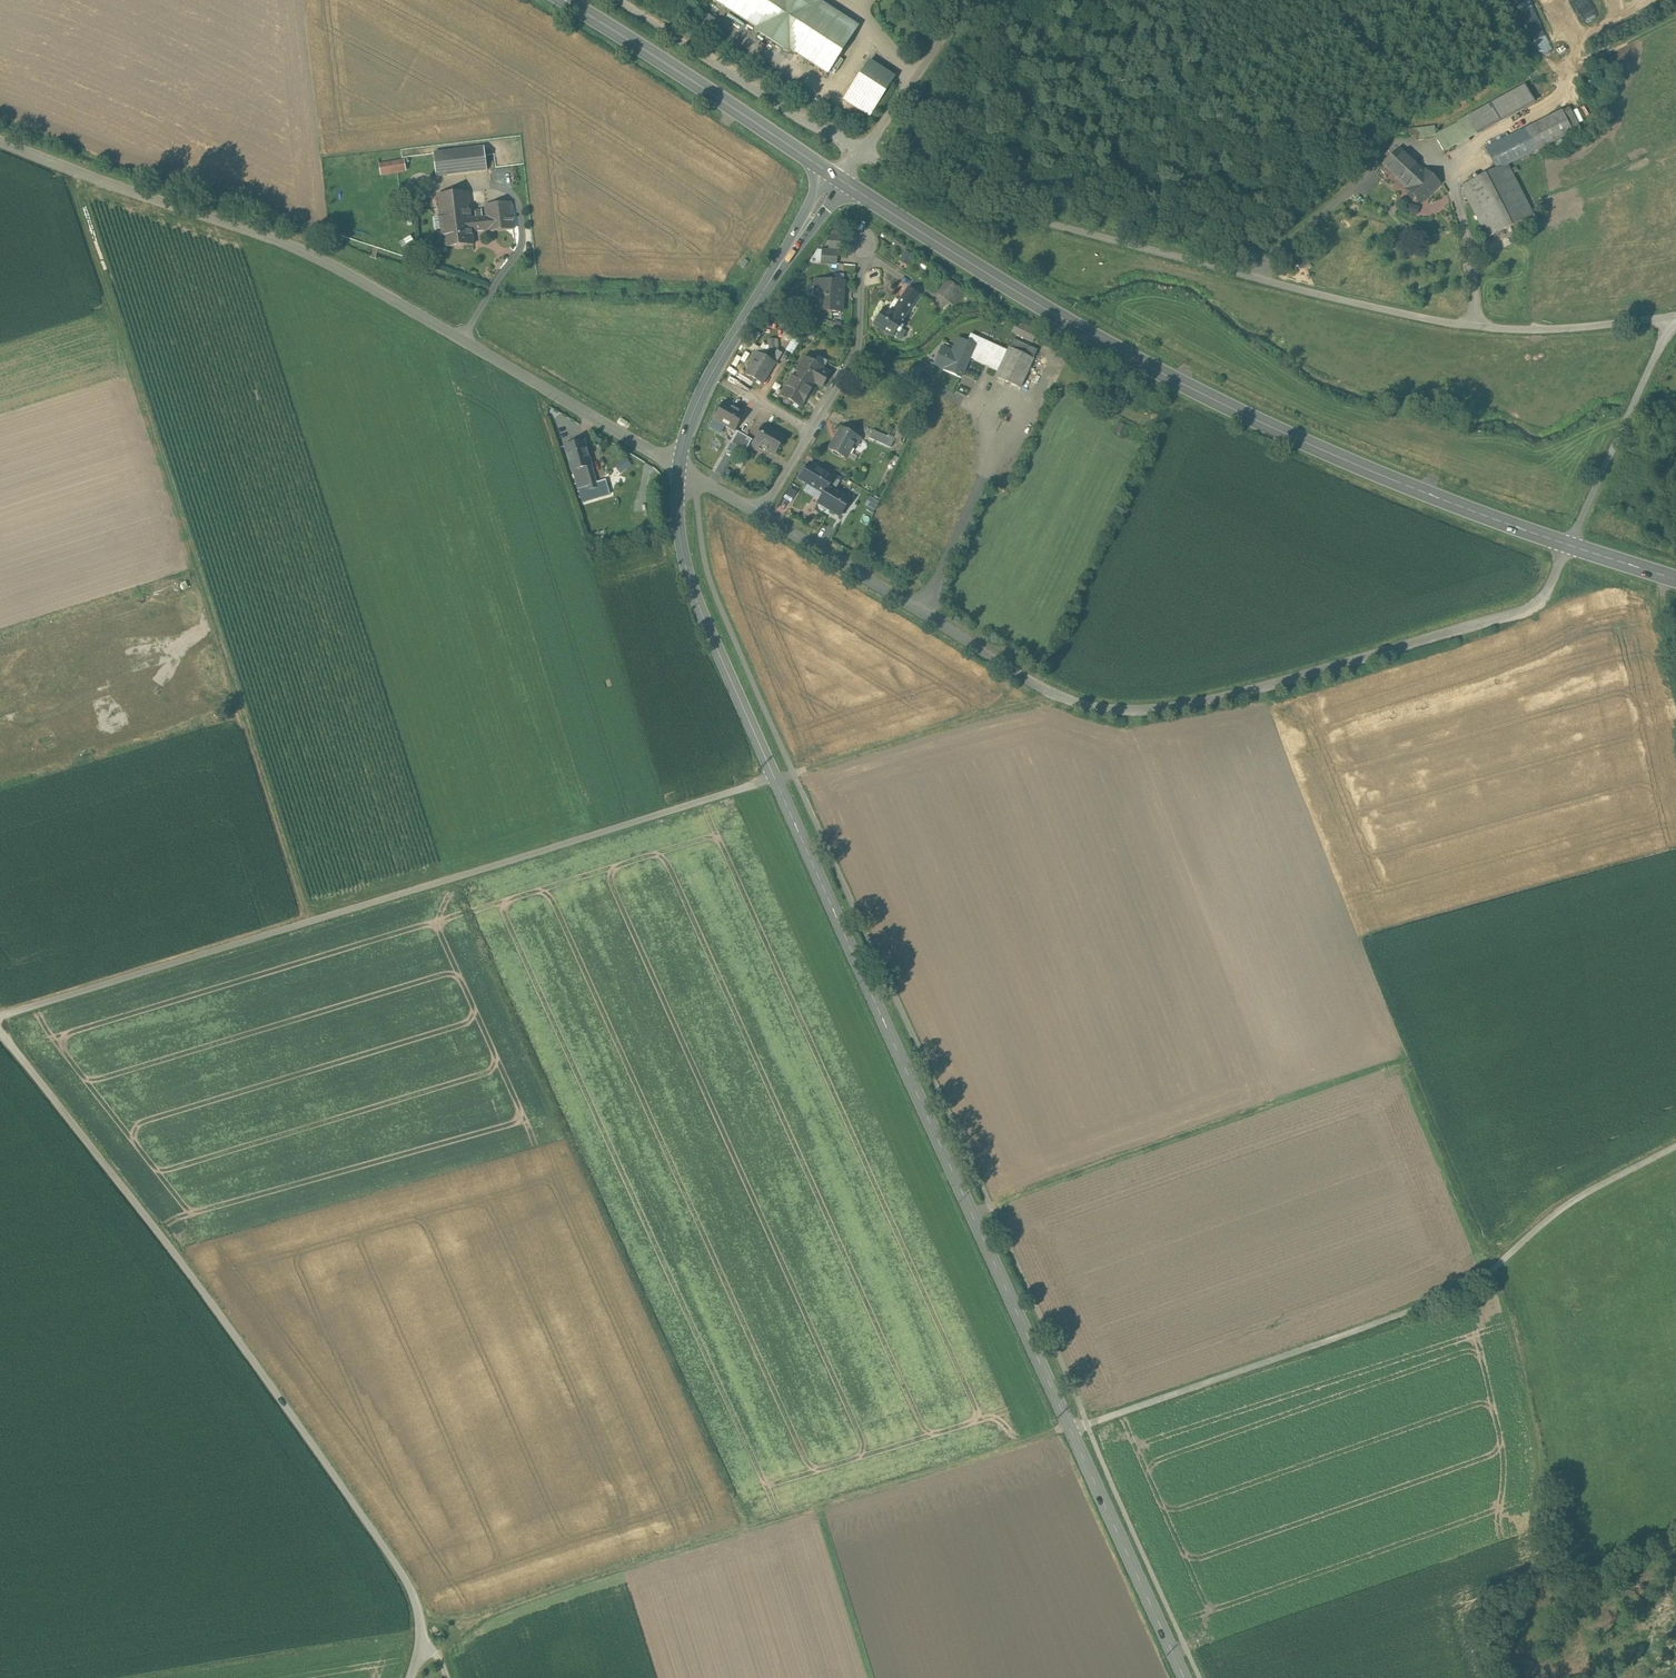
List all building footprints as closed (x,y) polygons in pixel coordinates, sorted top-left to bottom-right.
[(719,3),(720,4),(721,4),(729,9),(730,10),(738,15),(738,16),(739,16),(748,21),(747,22),(749,22),(757,27),(755,31),(756,31),(757,31),(763,35),(763,36),(764,36),(771,40),(771,41),(772,42),(773,41),(780,46),(779,46),(781,47),(787,51),(788,52),(790,49),(791,50),(792,49),(799,54),(799,55),(800,55),(808,60),(809,61),(810,61),(818,66),(818,67),(819,68),(820,67),(827,72),(827,73),(828,73),(829,72),(828,72),(834,63),(834,64),(835,62),(840,53),(841,54),(842,52),(841,52),(847,43),(847,44),(848,42),(853,34),(854,33),(853,32),(845,27),(844,26),(835,21),(836,21),(834,20),(826,15),(825,14),(817,9),(817,8),(816,8),(821,1),(820,0),(819,1),(818,0),(715,0),(719,3)] [(722,24),(709,15),(701,26),(714,35),(722,24)] [(881,69),(871,62),(871,61),(869,61),(869,62),(853,87),(852,87),(851,88),(852,89),(846,98),(845,98),(844,99),(846,100),(857,107),(856,107),(858,108),(858,107),(869,115),(894,78),(895,77),(893,76),(882,69),(883,69),(881,68),(881,69)] [(1524,85),(1454,124),(1455,126),(1463,141),(1534,102),(1524,85)] [(1561,111),(1486,149),(1497,170),(1506,165),(1572,131),(1561,111)] [(1455,126),(1435,137),(1444,152),(1463,141),(1455,126)] [(1429,131),(1416,132),(1417,140),(1430,139),(1429,131)] [(434,154),(436,176),(487,170),(484,148),(434,154)] [(1423,174),(1399,150),(1384,165),(1409,188),(1407,190),(1420,203),(1438,185),(1425,172),(1423,174)] [(404,158),(380,163),(382,174),(406,169),(404,158)] [(1497,170),(1461,188),(1487,238),(1511,226),(1532,216),(1506,165),(1497,170)] [(439,194),(441,212),(469,209),(467,191),(439,194)] [(486,205),(487,214),(489,229),(489,232),(513,229),(510,202),(486,205)] [(469,209),(441,212),(445,246),(473,243),(472,231),(470,216),(469,209)] [(487,214),(470,216),(472,231),(489,229),(487,214)] [(837,251),(822,250),(821,263),(837,264),(837,251)] [(906,250),(900,260),(910,265),(916,255),(906,250)] [(844,282),(819,280),(817,310),(842,312),(844,282)] [(963,292),(948,281),(939,294),(954,304),(963,292)] [(919,295),(909,288),(904,296),(914,303),(919,295)] [(904,296),(892,313),(903,320),(914,303),(904,296)] [(892,313),(885,308),(874,324),(893,336),(904,321),(903,320),(892,313)] [(1038,331),(1017,321),(1012,332),(1023,338),(1033,342),(1038,331)] [(1006,350),(974,334),(971,333),(967,342),(975,346),(982,349),(977,361),(997,370),(1006,350)] [(959,338),(953,352),(942,347),(934,364),(945,369),(944,370),(961,378),(970,358),(975,346),(967,342),(959,338)] [(1017,350),(1008,346),(1006,350),(997,370),(993,377),(1006,383),(1005,383),(1019,389),(1040,345),(1033,342),(1023,338),(1017,350)] [(982,349),(975,346),(970,358),(977,361),(982,349)] [(775,363),(758,353),(746,374),(762,384),(768,375),(766,374),(773,362),(774,363),(775,363)] [(798,371),(797,372),(800,373),(796,378),(791,388),(806,397),(815,382),(818,384),(820,381),(823,383),(829,373),(823,370),(823,369),(805,358),(798,371)] [(798,371),(793,368),(789,375),(792,377),(792,376),(796,378),(800,373),(797,372),(798,371)] [(806,397),(791,388),(796,378),(792,376),(792,377),(781,395),(801,406),(806,397)] [(744,413),(725,402),(725,401),(714,420),(715,419),(726,425),(725,426),(734,432),(745,413),(745,412),(744,413)] [(1120,422),(1116,432),(1125,436),(1129,425),(1120,422)] [(775,433),(764,427),(765,425),(764,425),(754,441),(775,454),(785,437),(776,432),(775,433)] [(858,437),(842,428),(835,439),(829,449),(846,459),(858,437)] [(888,437),(873,430),(869,438),(885,445),(888,437)] [(745,435),(738,431),(731,443),(738,447),(745,435)] [(745,435),(738,447),(745,451),(752,439),(745,435)] [(584,440),(565,446),(572,471),(591,466),(584,440)] [(833,478),(810,464),(810,463),(801,478),(824,493),(820,500),(833,508),(842,492),(836,488),(840,481),(834,477),(833,478)] [(591,466),(572,471),(578,489),(588,486),(586,477),(594,475),(591,466)] [(594,475),(586,477),(588,486),(589,490),(597,488),(596,482),(594,475)] [(606,480),(596,482),(597,488),(600,487),(603,497),(610,494),(606,480)] [(849,486),(836,509),(844,514),(857,491),(849,486)] [(788,487),(786,494),(795,497),(797,490),(788,487)] [(871,495),(865,504),(874,510),(880,501),(871,495)]
